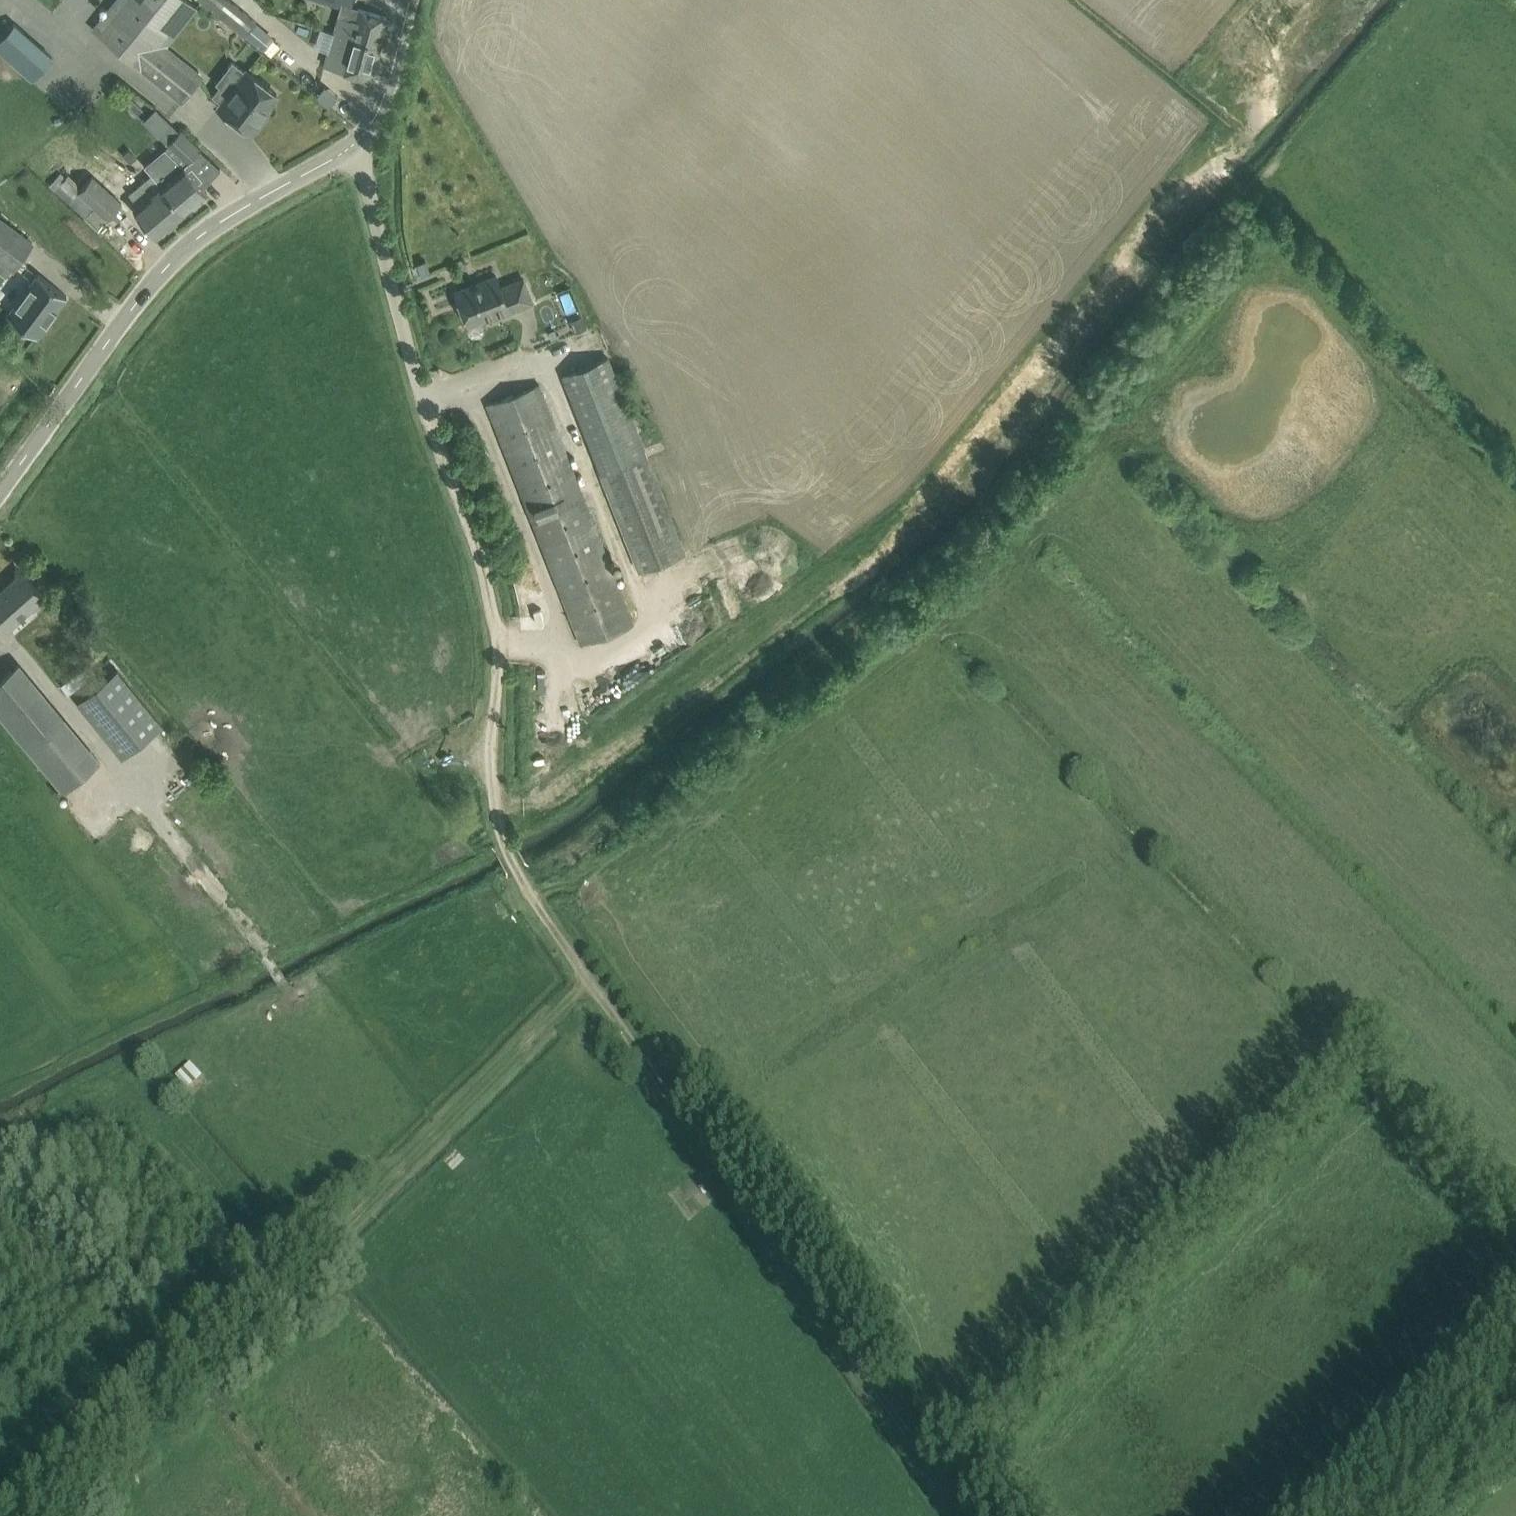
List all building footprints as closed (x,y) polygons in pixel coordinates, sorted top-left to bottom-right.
[(188,0),(113,0),(91,27),(145,71),(197,7),(188,0)] [(259,46),(270,34),(256,22),(258,19),(234,0),(203,0),(259,46)] [(342,5),(335,31),(350,36),(380,44),(387,18),(387,16),(358,8),(357,11),(350,9),(353,0),(327,0),(342,5)] [(66,44),(51,30),(40,42),(19,22),(3,40),(40,74),(56,56),(55,56),(66,44)] [(380,44),(350,36),(335,31),(326,64),(340,68),(340,69),(370,81),(380,44)] [(247,70),(219,106),(252,132),(261,119),(258,117),(277,93),(247,70)] [(91,135),(97,129),(89,121),(83,126),(91,135)] [(180,129),(179,130),(172,124),(161,136),(188,161),(200,148),(180,129)] [(165,148),(145,165),(153,174),(184,211),(207,191),(185,165),(182,167),(165,148)] [(40,173),(46,166),(38,158),(31,165),(40,173)] [(60,173),(48,186),(83,218),(91,210),(102,220),(106,215),(109,217),(122,202),(92,176),(79,190),(60,173)] [(153,174),(130,194),(138,204),(134,207),(156,234),(184,211),(153,174)] [(7,276),(13,268),(32,242),(0,218),(0,271),(7,276)] [(67,295),(38,273),(28,265),(22,273),(32,281),(8,313),(37,335),(67,295)] [(468,322),(486,314),(494,311),(495,315),(532,300),(531,297),(524,278),(501,287),(497,275),(456,291),(468,322)] [(562,375),(640,571),(686,552),(609,357),(562,375)] [(581,643),(636,621),(542,383),(487,404),(581,643)] [(0,618),(8,626),(43,595),(22,572),(0,592),(0,618)] [(712,596),(678,618),(694,642),(728,620),(712,596)] [(18,665),(0,680),(0,712),(63,788),(97,760),(18,665)] [(115,666),(75,699),(121,755),(161,721),(115,666)] [(539,742),(569,741),(567,698),(551,698),(552,720),(538,721),(539,742)]
